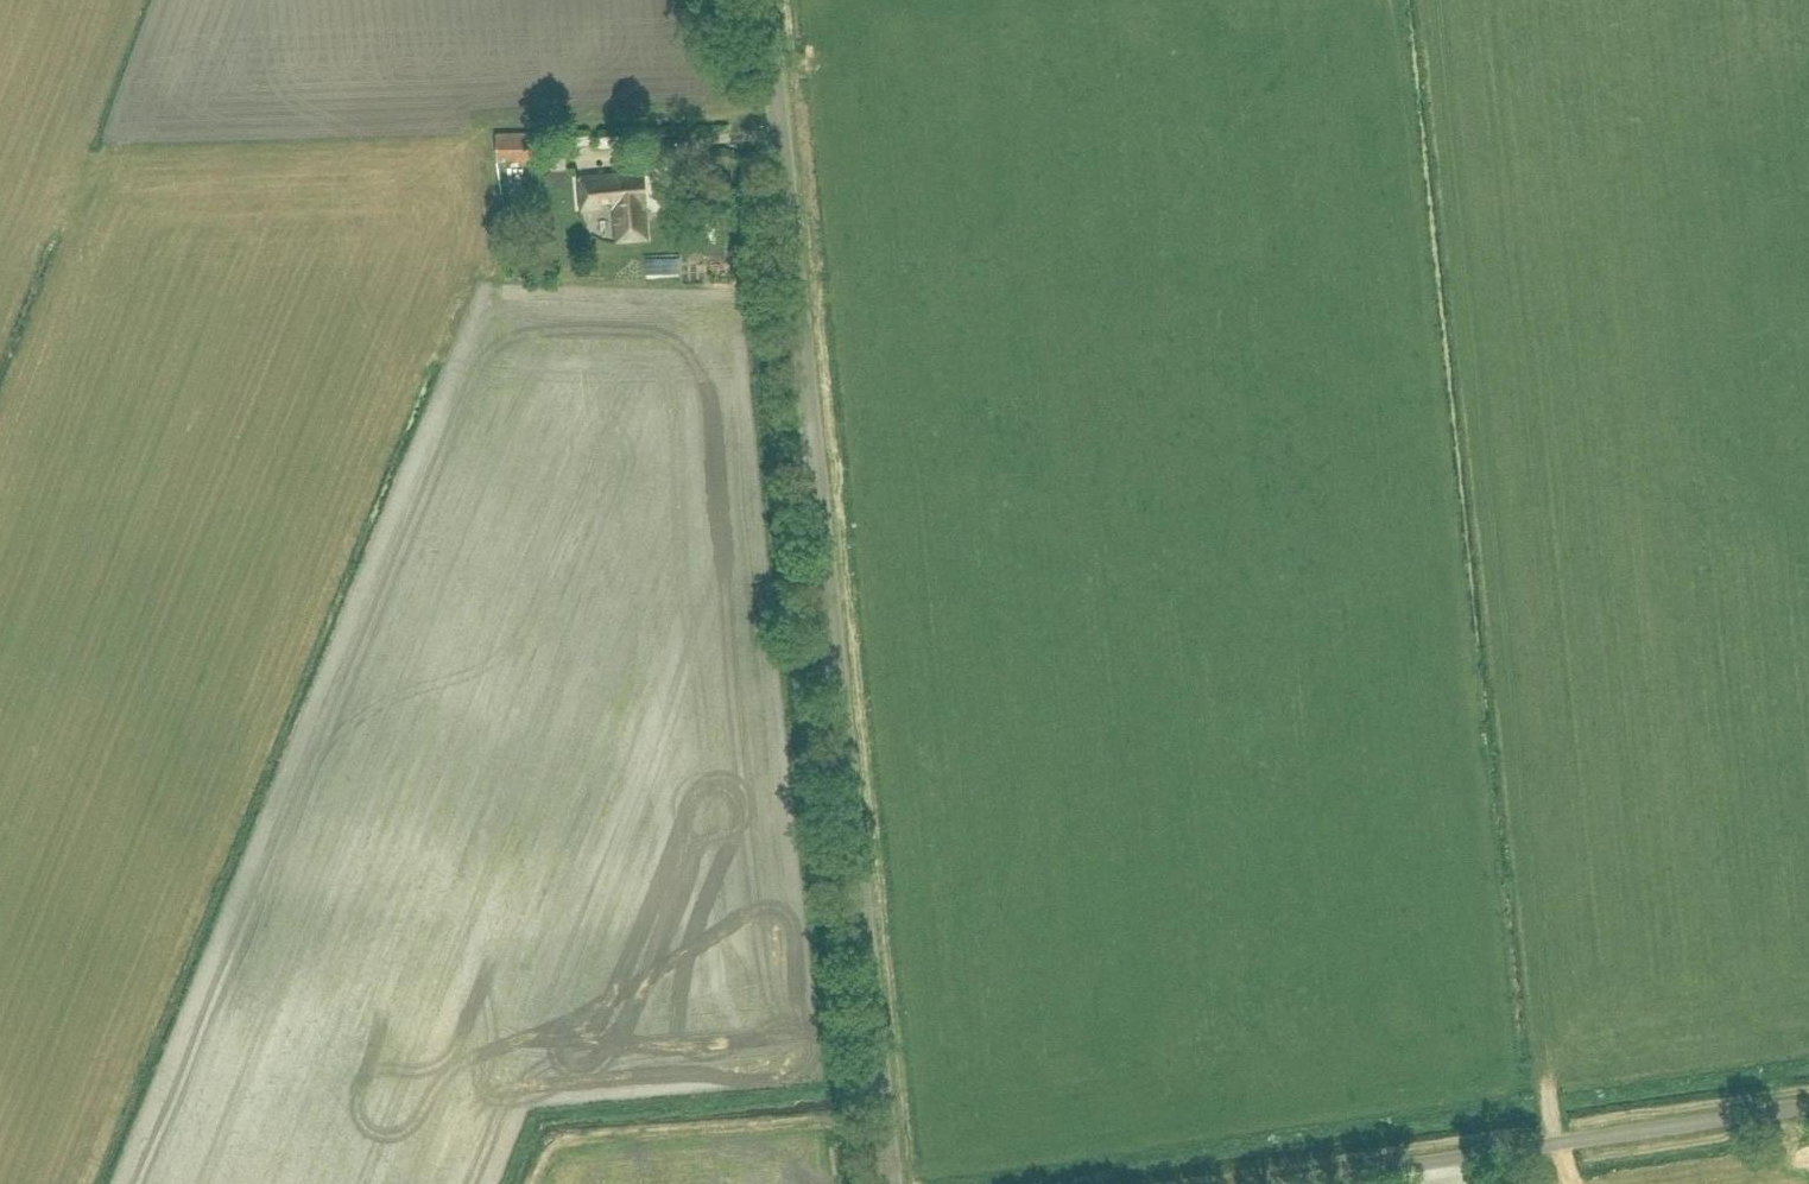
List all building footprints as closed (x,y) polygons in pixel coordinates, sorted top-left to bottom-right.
[(495,132),(495,157),(507,157),(507,160),(545,161),(545,147),(556,146),(554,130),(495,132)] [(580,211),(614,208),(616,241),(646,239),(644,210),(646,210),(643,171),(577,176),(580,211)]
